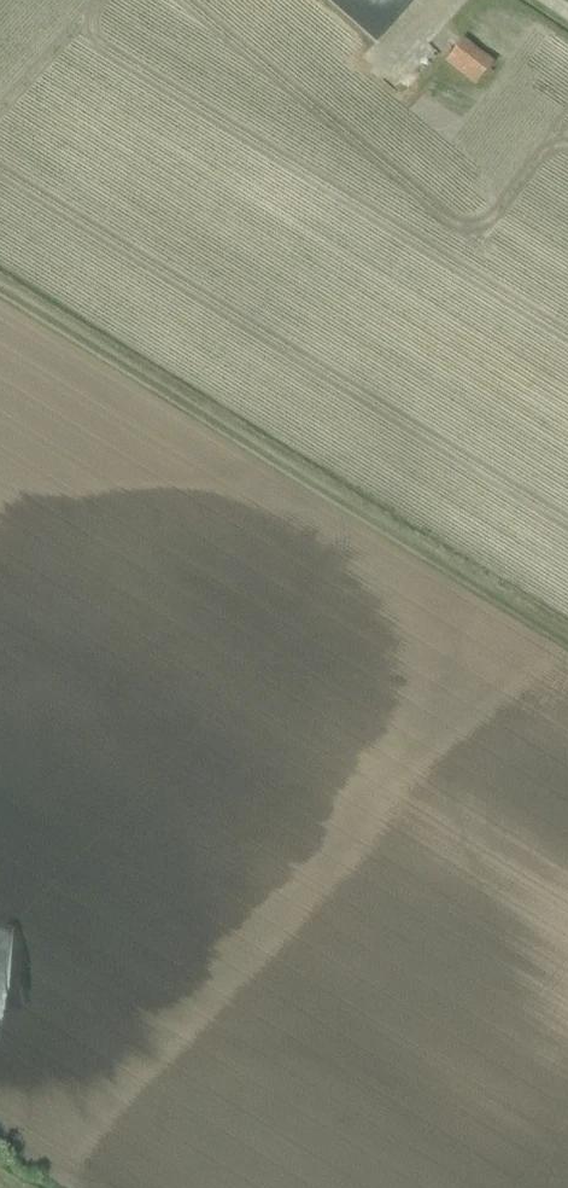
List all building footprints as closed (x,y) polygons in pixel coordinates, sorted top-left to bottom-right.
[(376,42),(411,0),(328,0),(376,42)] [(444,61),(475,85),(494,61),(463,37),(444,61)]
